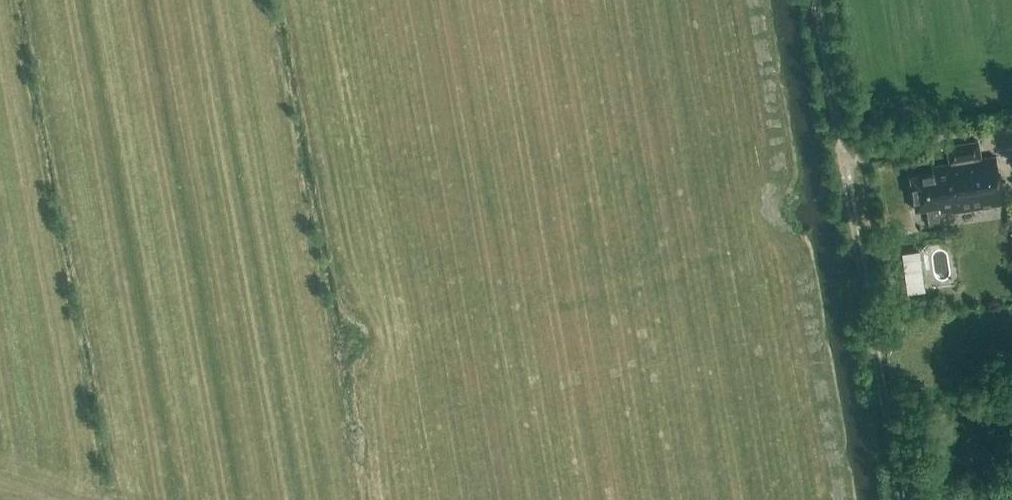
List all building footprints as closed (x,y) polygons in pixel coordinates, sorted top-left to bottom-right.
[(978,141),(956,145),(948,146),(950,164),(933,166),(935,174),(911,178),(916,209),(926,208),(929,226),(942,224),(940,215),(956,212),(1002,205),(994,157),(981,159),(978,141)]
